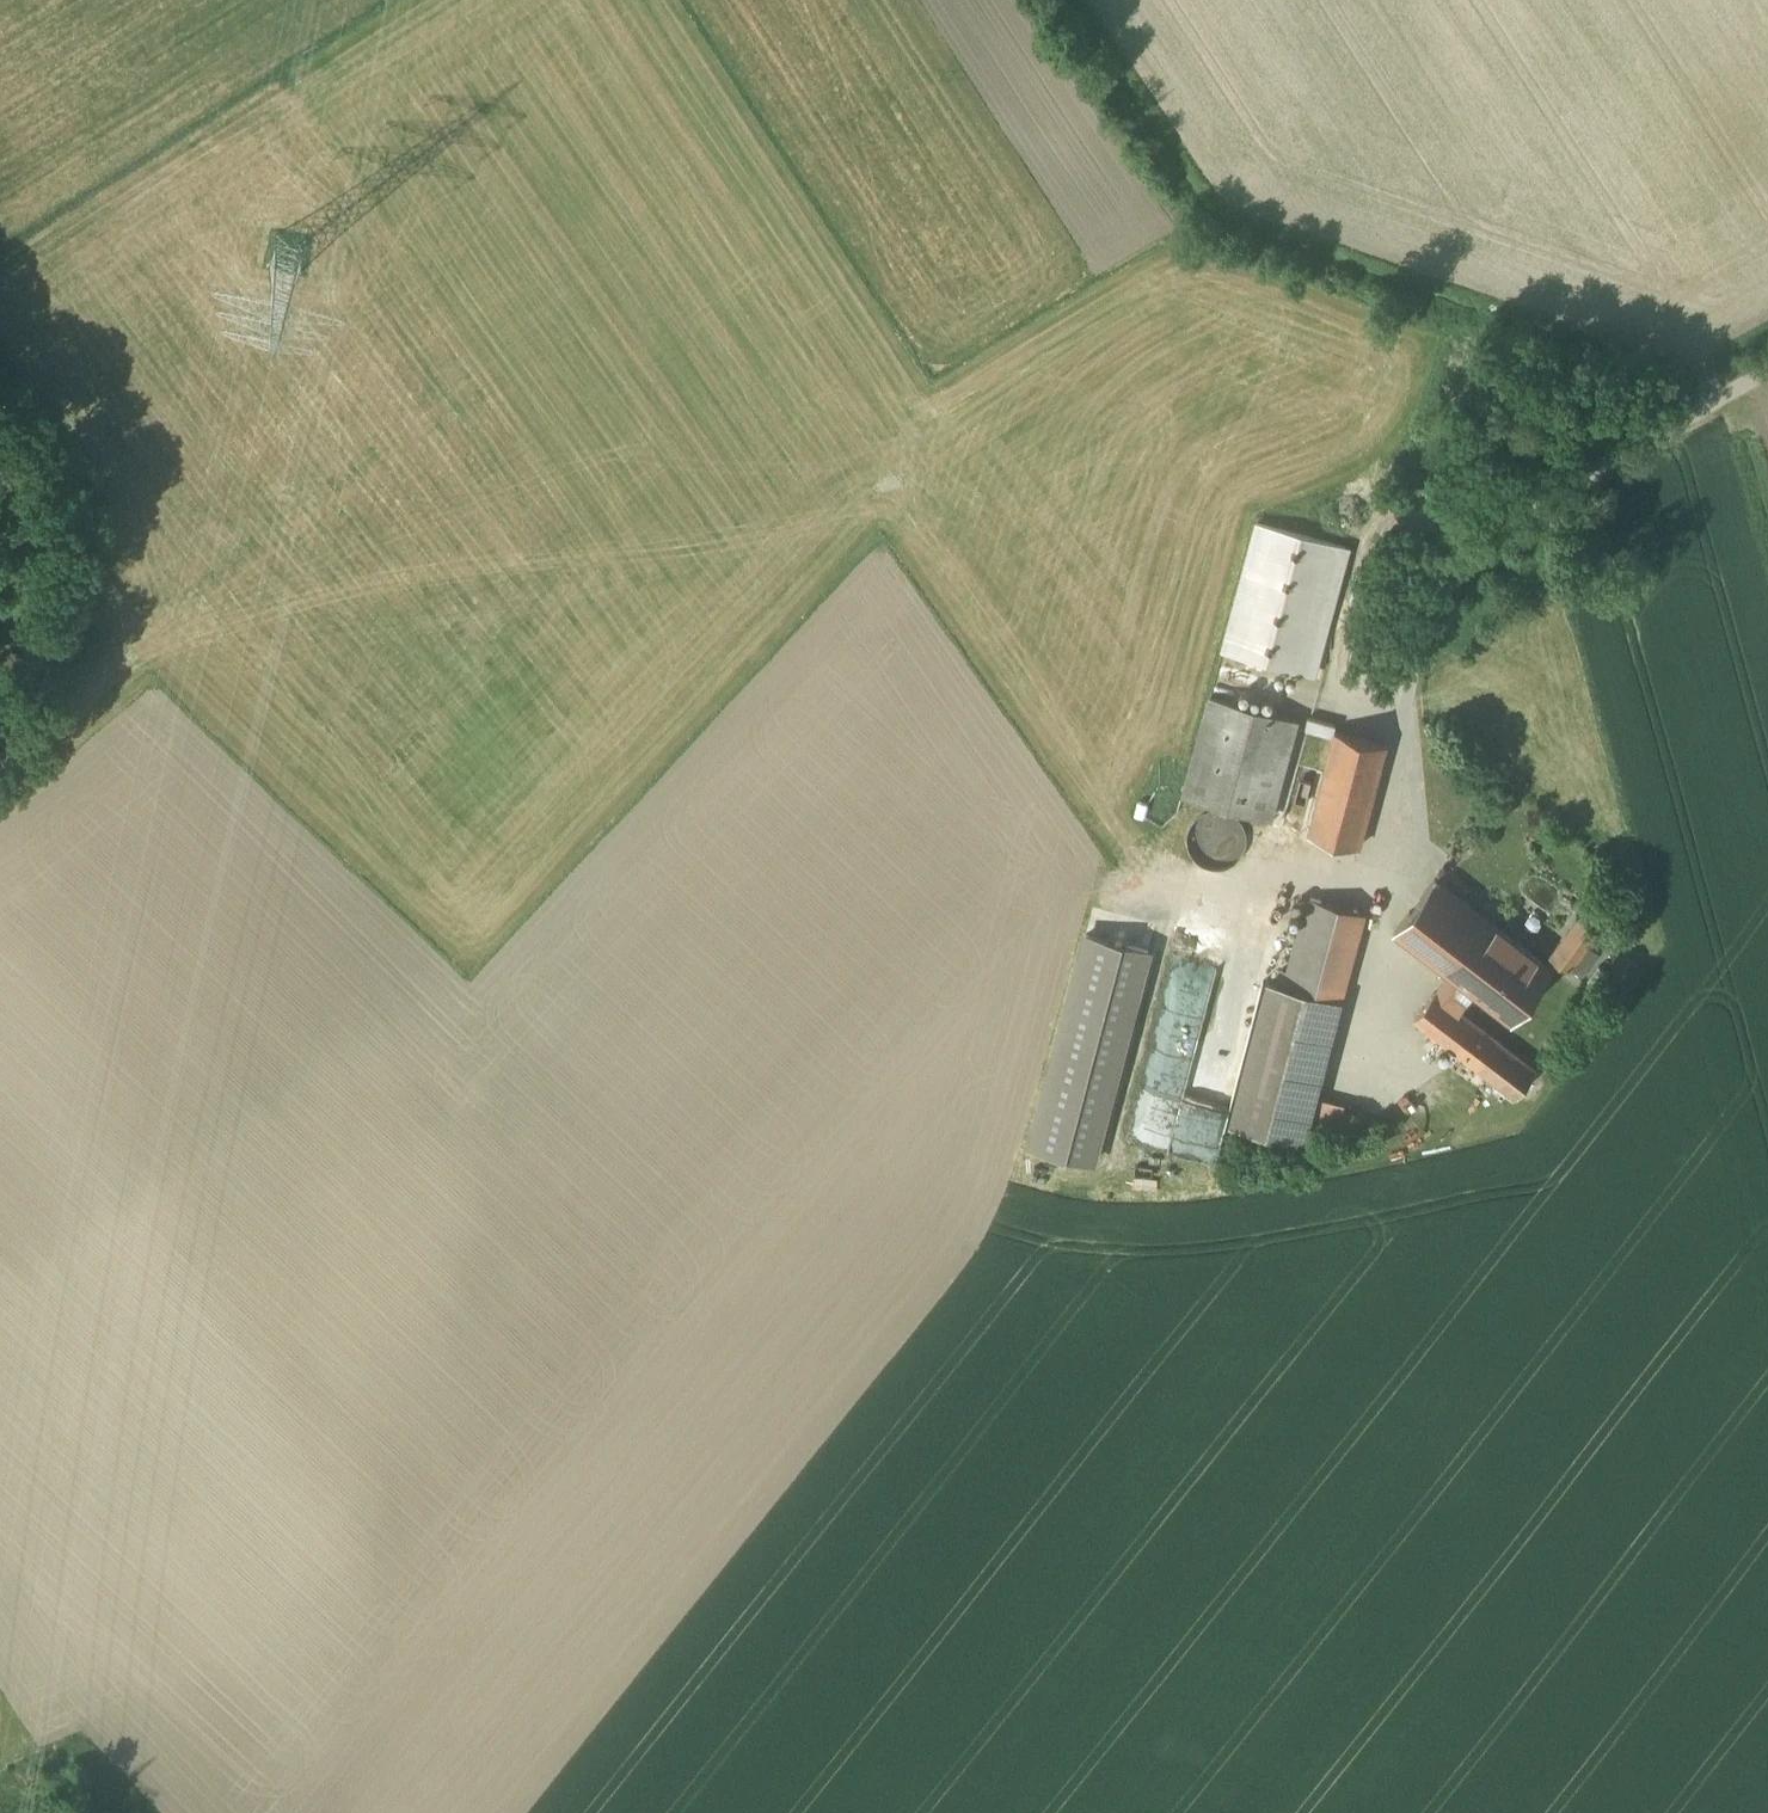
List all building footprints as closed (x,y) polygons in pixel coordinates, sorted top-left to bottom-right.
[(1346,549),(1252,525),(1219,652),(1313,676),(1346,549)] [(1291,721),(1202,698),(1176,798),(1265,821),(1291,721)] [(1316,773),(1293,767),(1276,828),(1353,849),(1381,748),(1327,733),(1316,773)] [(1213,815),(1206,817),(1198,821),(1191,829),(1188,836),(1187,846),(1190,856),(1193,861),(1200,867),(1209,871),(1219,872),(1229,869),(1236,863),(1242,854),(1244,845),(1243,836),(1239,827),(1232,820),(1223,816),(1213,815)] [(1529,964),(1435,888),(1395,936),(1450,981),(1416,1023),(1511,1100),(1535,1071),(1471,1019),(1477,1012),(1503,1033),(1589,928),(1571,913),(1529,964)] [(1297,1145),(1358,916),(1302,901),(1279,989),(1258,983),(1220,1124),(1297,1145)] [(1037,1142),(1112,1161),(1166,942),(1090,924),(1037,1142)]
